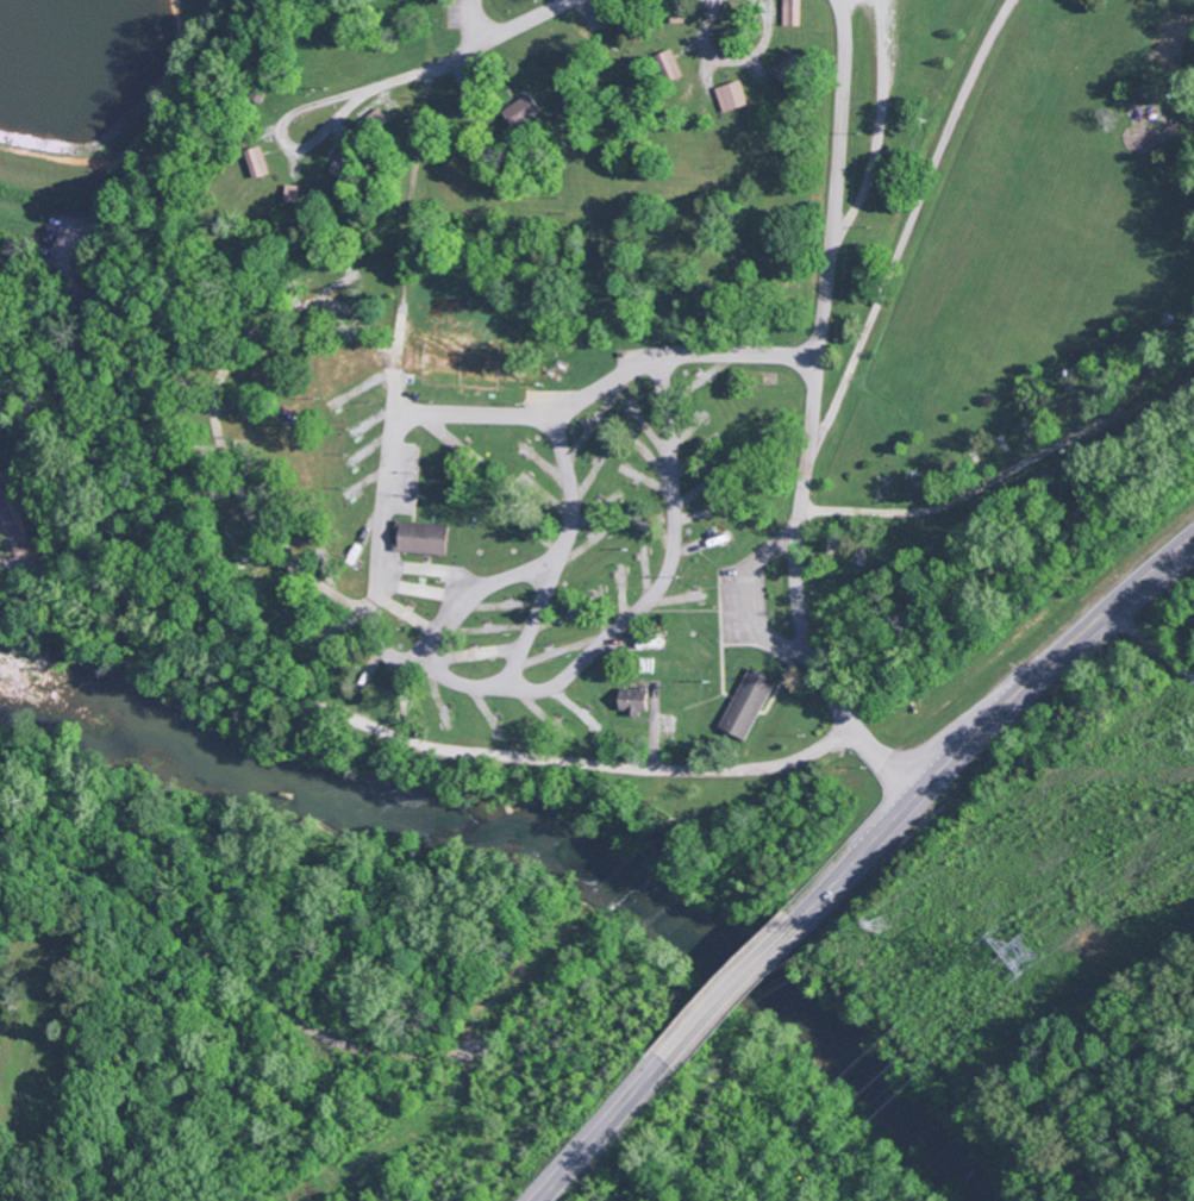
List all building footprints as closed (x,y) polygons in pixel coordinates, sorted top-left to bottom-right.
[(786,24),(803,24),(803,0),(786,0),(786,24)] [(685,75),(673,48),(657,55),(669,81),(685,75)] [(775,72),(788,83),(807,60),(793,49),(775,72)] [(725,111),(750,103),(742,78),(717,87),(725,111)] [(514,126),(542,114),(534,94),(506,105),(514,126)] [(246,150),(255,178),(271,173),(262,145),(246,150)] [(451,523),(400,521),(399,551),(450,553),(451,523)] [(777,679),(750,666),(722,727),(749,739),(777,679)]
